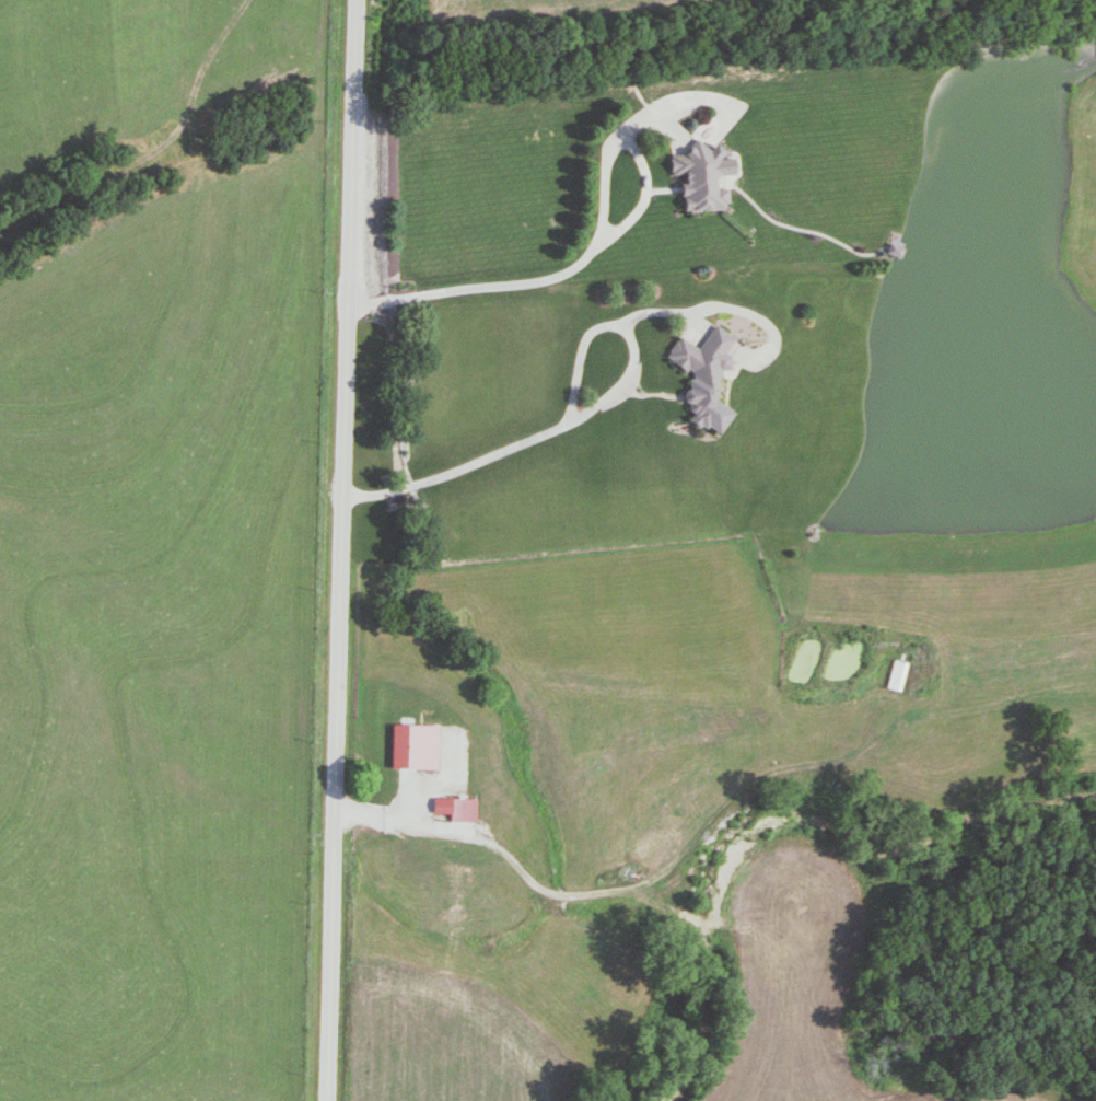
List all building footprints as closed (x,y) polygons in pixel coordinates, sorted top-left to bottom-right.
[(681,213),(725,210),(723,178),(733,177),(732,158),(722,159),(721,147),(667,150),(669,176),(679,176),(681,213)] [(710,399),(716,383),(728,365),(730,359),(723,354),(731,343),(732,339),(713,326),(697,350),(684,341),(678,339),(665,358),(684,371),(692,374),(687,382),(679,404),(690,412),(687,421),(691,423),(707,429),(716,435),(731,413),(710,399)] [(897,693),(905,664),(892,661),(885,689),(897,693)] [(411,742),(385,742),(385,770),(411,770),(411,742)] [(431,817),(447,817),(447,823),(462,823),(462,800),(431,800),(431,817)]
